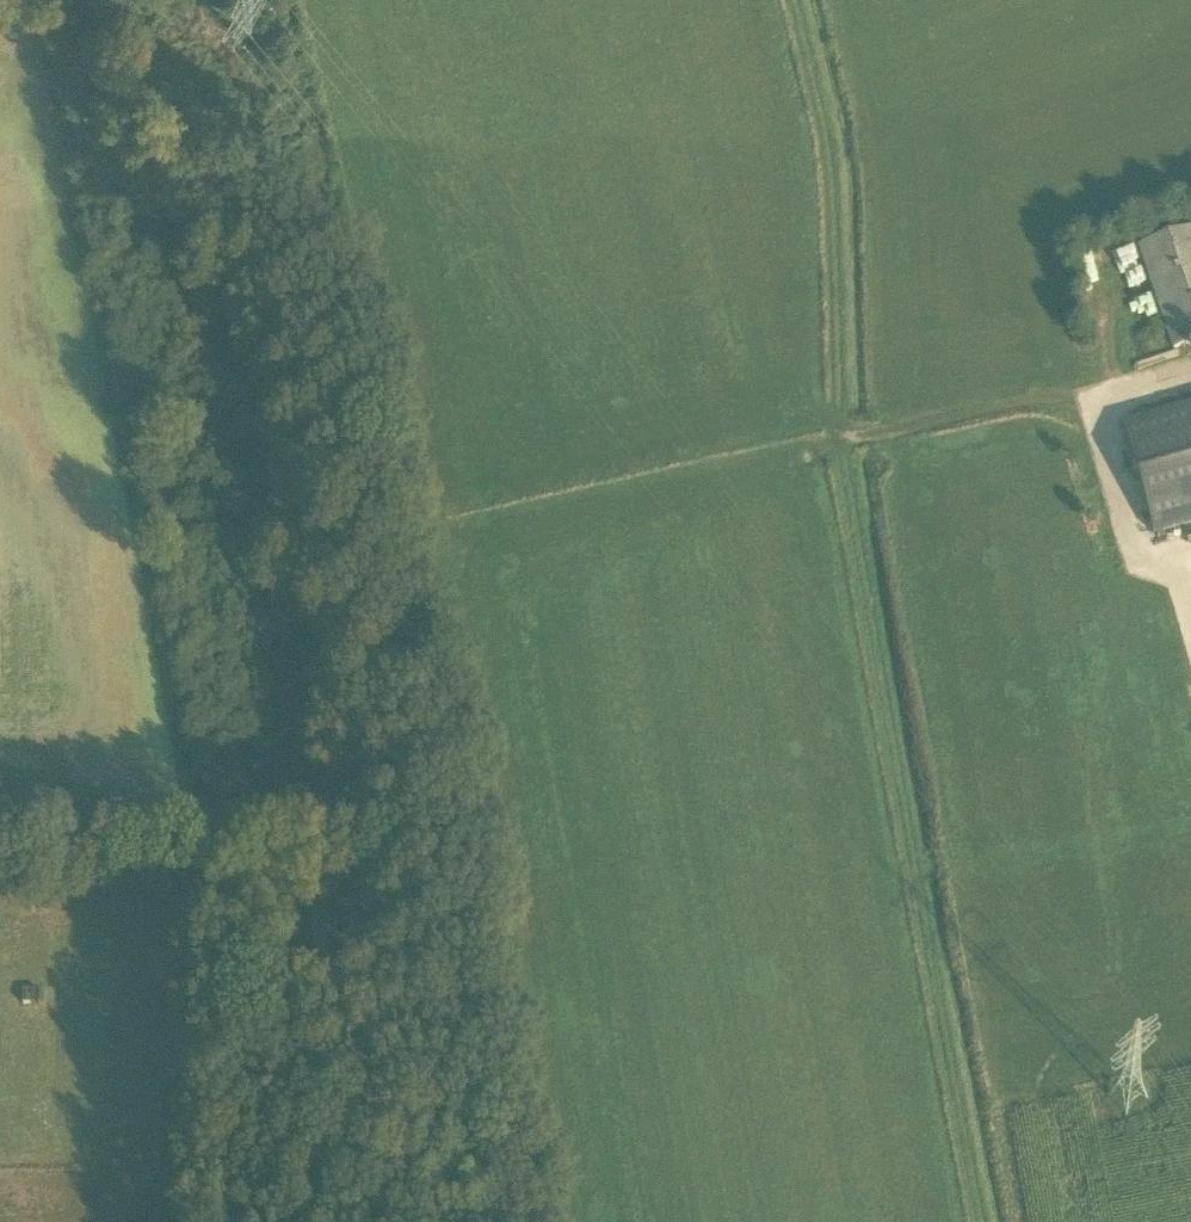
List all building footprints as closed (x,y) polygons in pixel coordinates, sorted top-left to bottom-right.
[(1140,247),(1175,349),(1190,344),(1190,230),(1140,247)] [(1122,424),(1154,534),(1190,523),(1190,405),(1122,424)]
